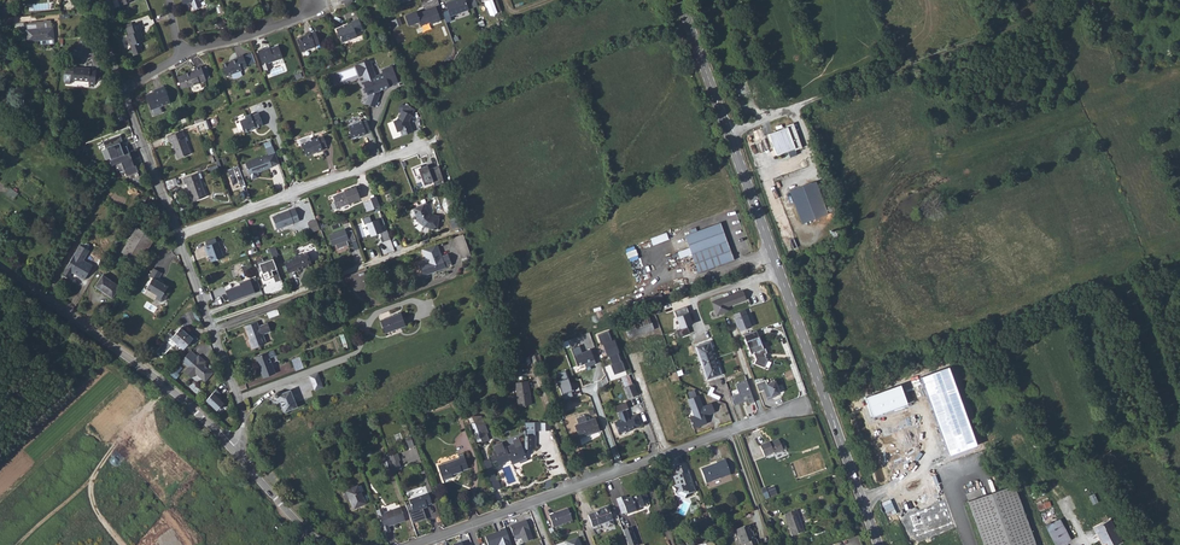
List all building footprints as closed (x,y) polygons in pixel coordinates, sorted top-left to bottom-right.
[(183,5),(191,3),(191,4),(192,3),(194,10),(202,7),(199,1),(201,0),(181,0),(183,5)] [(445,3),(450,16),(468,9),(465,0),(454,0),(445,3)] [(416,12),(405,16),(408,26),(420,21),(421,25),(430,22),(430,24),(441,20),(436,7),(417,13),(416,12)] [(394,27),(402,24),(400,17),(392,20),(394,27)] [(343,27),(336,29),(339,38),(342,37),(343,42),(359,37),(357,32),(364,30),(360,19),(353,21),(354,23),(348,25),(348,27),(344,28),(343,27)] [(126,36),(130,47),(133,56),(142,53),(140,48),(141,47),(140,45),(144,43),(141,36),(140,37),(138,32),(141,31),(139,24),(125,28),(128,36),(126,36)] [(50,47),(49,30),(23,32),(24,44),(36,43),(37,48),(50,47)] [(307,36),(298,39),(302,50),(315,45),(315,44),(320,42),(316,31),(306,34),(307,36)] [(91,38),(79,39),(80,49),(92,48),(91,38)] [(259,51),(264,64),(266,70),(272,67),(270,62),(284,57),(279,46),(265,51),(265,49),(259,51)] [(238,60),(224,65),(228,78),(244,72),(243,71),(250,68),(245,56),(238,58),(238,60)] [(377,76),(371,60),(357,65),(361,76),(364,75),(366,82),(365,82),(369,94),(370,94),(367,103),(376,106),(379,95),(378,91),(390,87),(389,85),(398,82),(393,66),(383,69),(385,73),(377,76)] [(186,76),(179,79),(183,90),(189,87),(190,88),(207,82),(201,67),(196,69),(198,72),(196,73),(195,71),(186,74),(186,76)] [(92,88),(93,83),(93,72),(93,71),(87,71),(87,69),(70,68),(70,71),(66,71),(63,74),(62,81),(64,84),(68,84),(71,81),(86,82),(86,87),(92,88)] [(172,104),(166,88),(156,92),(154,96),(146,98),(152,112),(172,104)] [(401,108),(399,118),(394,120),(397,129),(401,127),(403,134),(414,130),(410,120),(412,111),(401,108)] [(247,117),(241,120),(246,132),(253,129),(252,127),(257,126),(257,127),(265,124),(260,112),(252,115),(251,114),(246,116),(247,117)] [(373,130),(369,119),(365,121),(364,120),(351,126),(352,131),(351,132),(354,138),(359,136),(360,137),(369,134),(369,132),(373,130)] [(770,133),(778,154),(796,148),(796,149),(803,147),(794,122),(787,125),(788,127),(770,133)] [(185,129),(170,134),(172,141),(174,140),(181,157),(194,152),(185,129)] [(120,135),(102,141),(109,160),(111,159),(124,154),(120,143),(123,142),(120,135)] [(308,142),(303,145),(305,151),(307,152),(308,156),(313,154),(314,152),(319,149),(320,151),(325,148),(325,146),(329,144),(326,136),(318,139),(317,137),(311,139),(308,142)] [(271,154),(249,162),(254,174),(256,179),(262,176),(260,172),(276,165),(276,164),(283,162),(276,144),(269,147),(271,154)] [(124,154),(111,159),(113,165),(122,161),(128,175),(138,171),(136,165),(134,165),(129,152),(124,154)] [(425,184),(433,180),(427,165),(421,168),(420,166),(413,169),(416,176),(421,174),(425,184)] [(240,186),(245,184),(238,166),(228,170),(234,184),(238,183),(240,186)] [(190,182),(196,200),(209,195),(200,172),(186,177),(188,183),(190,182)] [(175,177),(165,181),(168,188),(178,184),(175,177)] [(791,192),(803,225),(829,215),(817,183),(791,192)] [(344,192),(335,195),(339,207),(351,203),(351,201),(362,197),(357,185),(347,189),(348,192),(344,193),(344,192)] [(10,188),(7,193),(14,198),(18,192),(10,188)] [(378,195),(373,197),(374,199),(377,207),(382,205),(378,195)] [(374,199),(367,202),(370,210),(377,207),(374,199)] [(429,211),(426,203),(415,207),(418,215),(419,214),(421,219),(428,223),(434,225),(433,226),(439,228),(442,215),(435,213),(434,214),(429,211)] [(298,207),(275,215),(279,227),(303,219),(298,207)] [(369,216),(361,219),(368,237),(383,232),(379,219),(371,222),(369,216)] [(323,228),(319,218),(311,221),(315,231),(323,228)] [(684,236),(697,272),(733,259),(720,223),(684,236)] [(133,229),(118,253),(134,263),(149,239),(133,229)] [(353,241),(358,239),(354,229),(347,231),(346,229),(330,234),(334,244),(338,243),(340,248),(350,244),(348,239),(352,238),(353,241)] [(461,257),(471,253),(463,232),(453,235),(461,257)] [(653,244),(669,238),(666,232),(651,238),(653,244)] [(207,241),(209,245),(219,241),(218,237),(207,241)] [(219,241),(209,245),(206,246),(209,251),(210,250),(214,261),(227,256),(221,240),(219,241)] [(441,254),(436,242),(422,247),(427,260),(421,262),(425,274),(452,263),(448,252),(441,254)] [(82,260),(88,250),(79,245),(61,276),(67,279),(70,273),(83,281),(92,266),(82,260)] [(630,261),(639,258),(635,245),(626,248),(630,261)] [(293,259),(285,262),(289,273),(297,270),(298,270),(313,264),(311,259),(312,257),(311,254),(309,252),(308,252),(299,255),(293,257),(293,259)] [(273,258),(258,264),(265,281),(274,277),(275,281),(281,279),(273,258)] [(244,261),(235,265),(239,275),(248,271),(244,261)] [(158,273),(150,269),(146,277),(150,278),(143,289),(154,296),(153,299),(158,302),(161,301),(164,295),(161,294),(165,285),(161,283),(160,284),(154,280),(158,273)] [(116,287),(100,276),(93,286),(99,289),(99,290),(109,297),(116,287)] [(255,279),(224,291),(229,303),(260,291),(255,279)] [(746,300),(743,290),(711,302),(716,315),(728,311),(729,309),(728,307),(746,300)] [(653,303),(664,300),(662,294),(652,297),(653,303)] [(284,312),(282,307),(272,310),(274,316),(284,312)] [(674,311),(681,328),(687,326),(692,324),(688,313),(689,313),(686,307),(674,311)] [(751,327),(745,310),(734,314),(735,318),(734,319),(736,324),(737,323),(738,327),(740,331),(751,327)] [(189,311),(180,314),(184,325),(193,322),(189,311)] [(388,332),(403,327),(402,325),(408,323),(404,311),(383,319),(388,332)] [(653,328),(649,317),(625,326),(629,337),(653,328)] [(266,333),(275,329),(271,319),(260,323),(259,319),(248,323),(253,337),(251,338),(255,348),(269,343),(266,333)] [(193,336),(180,326),(171,336),(184,347),(193,336)] [(681,328),(676,330),(679,338),(690,333),(687,326),(681,328)] [(756,330),(744,335),(751,354),(754,353),(756,359),(754,363),(764,367),(768,359),(765,358),(766,356),(765,354),(767,353),(763,343),(761,344),(756,330)] [(608,331),(597,335),(601,345),(603,344),(607,356),(609,355),(612,364),(611,365),(614,375),(625,371),(622,361),(621,361),(618,352),(619,352),(614,340),(612,341),(608,331)] [(701,363),(715,358),(710,342),(696,347),(701,363)] [(577,366),(584,363),(586,367),(596,364),(591,349),(582,353),(580,346),(571,349),(577,366)] [(188,364),(181,372),(188,378),(192,374),(201,382),(208,375),(208,371),(205,368),(204,368),(201,367),(202,366),(200,364),(202,361),(196,356),(195,357),(188,351),(179,361),(183,365),(184,364),(187,364),(188,364)] [(273,351),(255,357),(263,377),(275,373),(271,363),(277,361),(273,351)] [(300,356),(291,359),(296,370),(304,367),(300,356)] [(715,358),(701,363),(707,379),(721,374),(715,358)] [(176,379),(180,374),(178,372),(183,367),(180,365),(171,374),(176,379)] [(949,453),(977,443),(949,368),(921,376),(949,453)] [(323,386),(318,371),(309,375),(315,390),(323,386)] [(564,401),(574,398),(571,391),(572,390),(565,371),(559,373),(561,380),(558,381),(564,401)] [(767,384),(765,380),(755,383),(759,392),(764,390),(768,399),(776,396),(775,394),(780,393),(775,381),(767,384)] [(734,405),(749,400),(750,403),(754,401),(747,381),(735,385),(739,394),(731,396),(734,405)] [(529,405),(526,382),(515,384),(519,406),(529,405)] [(633,383),(632,384),(625,387),(624,387),(628,399),(638,395),(633,383)] [(908,405),(901,384),(866,399),(872,418),(908,405)] [(459,397),(456,385),(442,390),(446,401),(459,397)] [(221,393),(216,389),(205,401),(217,412),(225,404),(218,397),(221,393)] [(290,389),(280,393),(279,391),(277,391),(276,392),(275,394),(276,396),(278,396),(284,411),(297,406),(290,389)] [(693,428),(702,425),(701,424),(707,422),(704,416),(715,412),(712,404),(703,407),(698,395),(696,396),(690,398),(688,399),(692,411),(694,410),(696,415),(689,417),(693,428)] [(628,408),(626,403),(616,407),(618,412),(628,408)] [(632,421),(634,427),(635,427),(641,425),(637,415),(631,417),(631,419),(629,419),(626,410),(618,413),(621,420),(614,422),(619,433),(625,430),(626,432),(633,429),(633,428),(630,422),(632,421)] [(600,431),(595,418),(587,421),(585,415),(577,418),(579,424),(575,425),(579,438),(600,431)] [(488,433),(483,422),(471,422),(469,422),(476,442),(481,441),(482,443),(489,440),(486,433),(488,433)] [(550,430),(550,422),(525,422),(525,439),(520,441),(519,438),(512,440),(514,444),(506,447),(506,446),(504,447),(502,442),(493,446),(495,450),(493,451),(494,455),(490,456),(492,462),(497,460),(499,466),(500,465),(502,466),(503,463),(508,461),(508,460),(510,459),(511,461),(515,460),(519,462),(527,459),(525,453),(528,452),(528,449),(535,448),(535,431),(550,430)] [(769,442),(760,446),(765,457),(773,453),(774,454),(786,449),(784,443),(780,444),(778,439),(769,443),(769,442)] [(397,453),(388,456),(394,472),(401,469),(398,461),(400,460),(397,453)] [(443,480),(450,478),(449,476),(452,475),(462,471),(469,468),(463,454),(457,456),(458,458),(438,465),(443,480)] [(394,472),(388,456),(382,458),(388,474),(394,472)] [(489,459),(486,460),(492,477),(495,476),(489,459)] [(716,462),(717,463),(717,464),(711,466),(701,469),(706,484),(731,475),(725,459),(716,462)] [(492,477),(486,460),(483,461),(489,479),(492,477)] [(675,467),(677,474),(678,475),(674,476),(673,477),(676,485),(673,486),(675,493),(676,493),(676,494),(685,498),(686,495),(695,492),(685,463),(675,467)] [(971,501),(987,544),(1039,544),(1016,484),(971,501)] [(365,503),(358,485),(346,490),(354,508),(365,503)] [(1060,489),(1063,494),(1071,490),(1069,485),(1060,489)] [(1046,491),(1038,494),(1044,509),(1052,506),(1046,491)] [(636,510),(642,507),(643,504),(643,503),(648,501),(646,493),(627,500),(626,496),(616,499),(622,514),(626,512),(627,515),(636,511),(636,510)] [(414,498),(414,497),(408,499),(417,522),(427,519),(424,509),(427,507),(427,506),(432,504),(428,494),(414,498)] [(506,500),(509,505),(515,503),(512,494),(507,496),(508,499),(506,500)] [(943,502),(909,514),(917,536),(951,523),(943,502)] [(383,509),(376,511),(384,534),(391,532),(389,527),(388,526),(395,523),(395,525),(405,521),(400,507),(384,513),(383,509)] [(613,520),(609,508),(600,511),(588,515),(593,527),(605,523),(607,528),(614,526),(613,520)] [(572,521),(568,509),(549,516),(553,528),(572,521)] [(804,532),(797,510),(784,515),(792,536),(804,532)] [(534,540),(526,520),(510,526),(516,541),(521,538),(524,544),(534,540)] [(1049,529),(1057,544),(1069,544),(1074,543),(1063,522),(1049,529)] [(1113,522),(1096,531),(1099,536),(1100,536),(1105,544),(1108,544),(1110,544),(1124,544),(1125,544),(1113,522)] [(742,544),(745,544),(746,544),(758,544),(756,540),(755,540),(753,535),(752,536),(748,526),(736,530),(742,544)] [(623,531),(628,544),(638,544),(631,527),(623,531)] [(505,528),(485,537),(488,544),(498,544),(499,544),(511,544),(505,528)]
